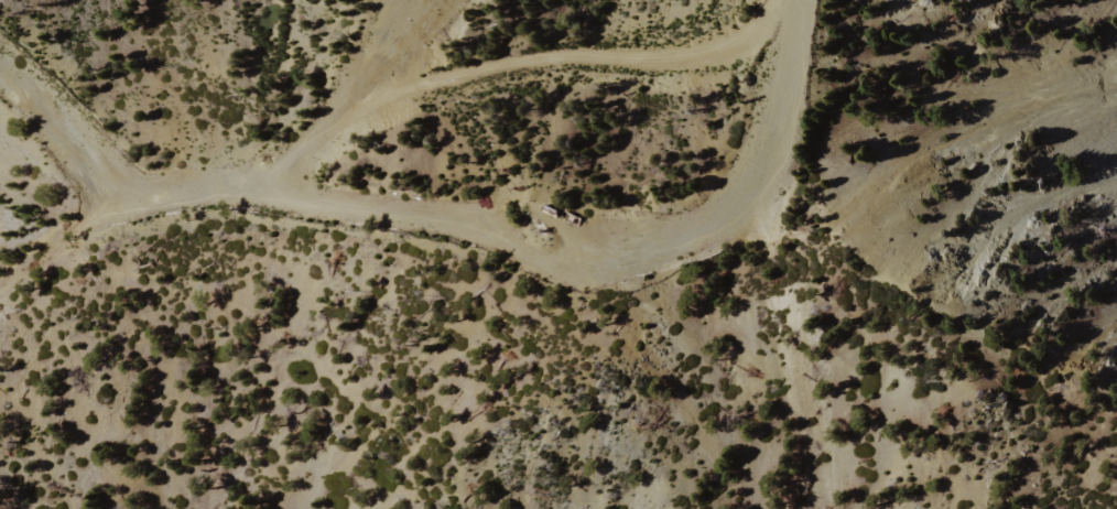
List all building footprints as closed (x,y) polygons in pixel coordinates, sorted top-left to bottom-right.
[(539,217),(556,226),(553,234),(535,224),(539,217)]
